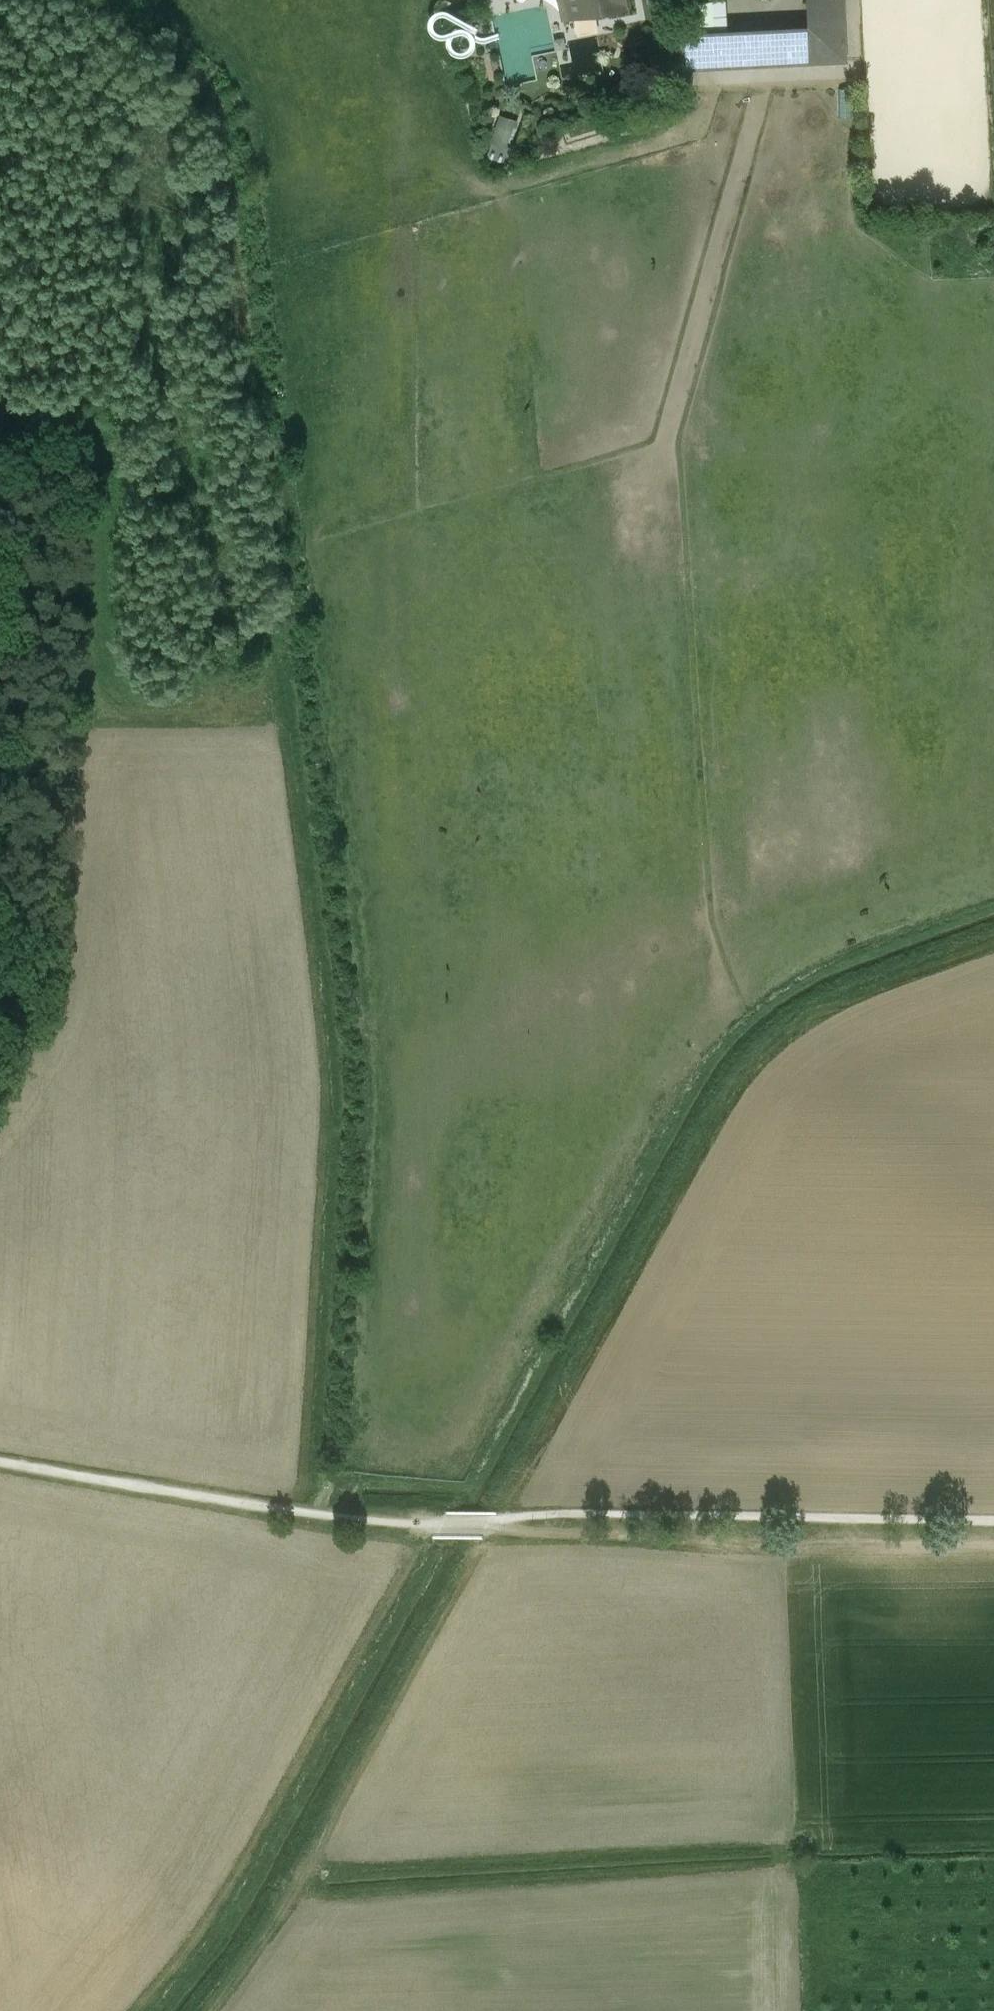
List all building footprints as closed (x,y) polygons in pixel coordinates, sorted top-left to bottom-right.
[(571,18),(628,7),(626,0),(568,0),(571,18)] [(680,36),(682,70),(846,62),(843,0),(809,0),(810,30),(680,36)] [(730,0),(710,0),(710,15),(730,14),(730,0)] [(514,146),(521,117),(503,113),(495,141),(514,146)]
